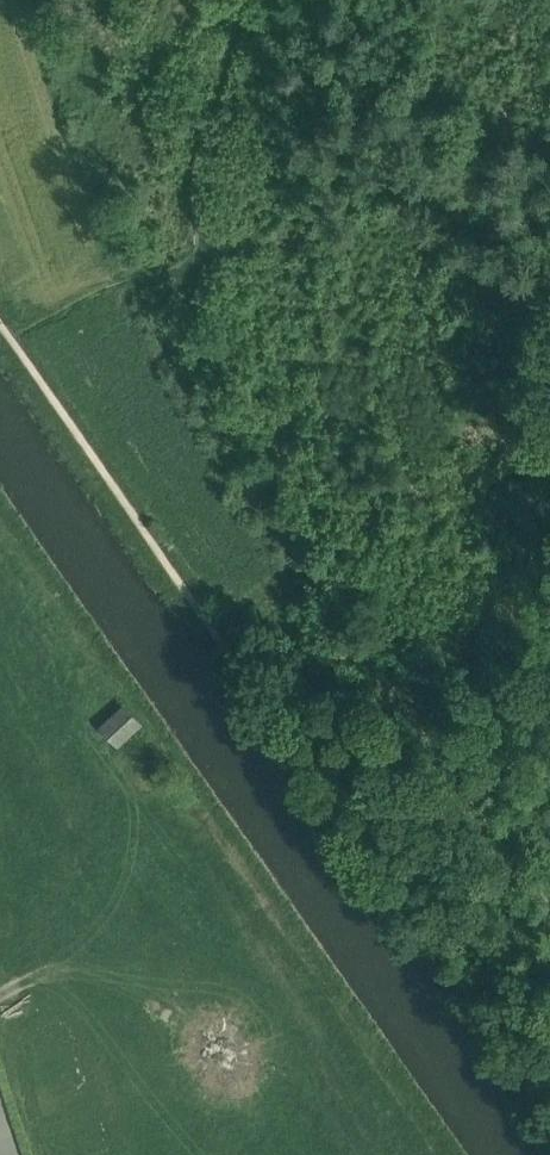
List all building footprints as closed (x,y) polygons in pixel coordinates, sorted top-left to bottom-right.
[(144,723),(128,706),(105,727),(121,744),(144,723)]
